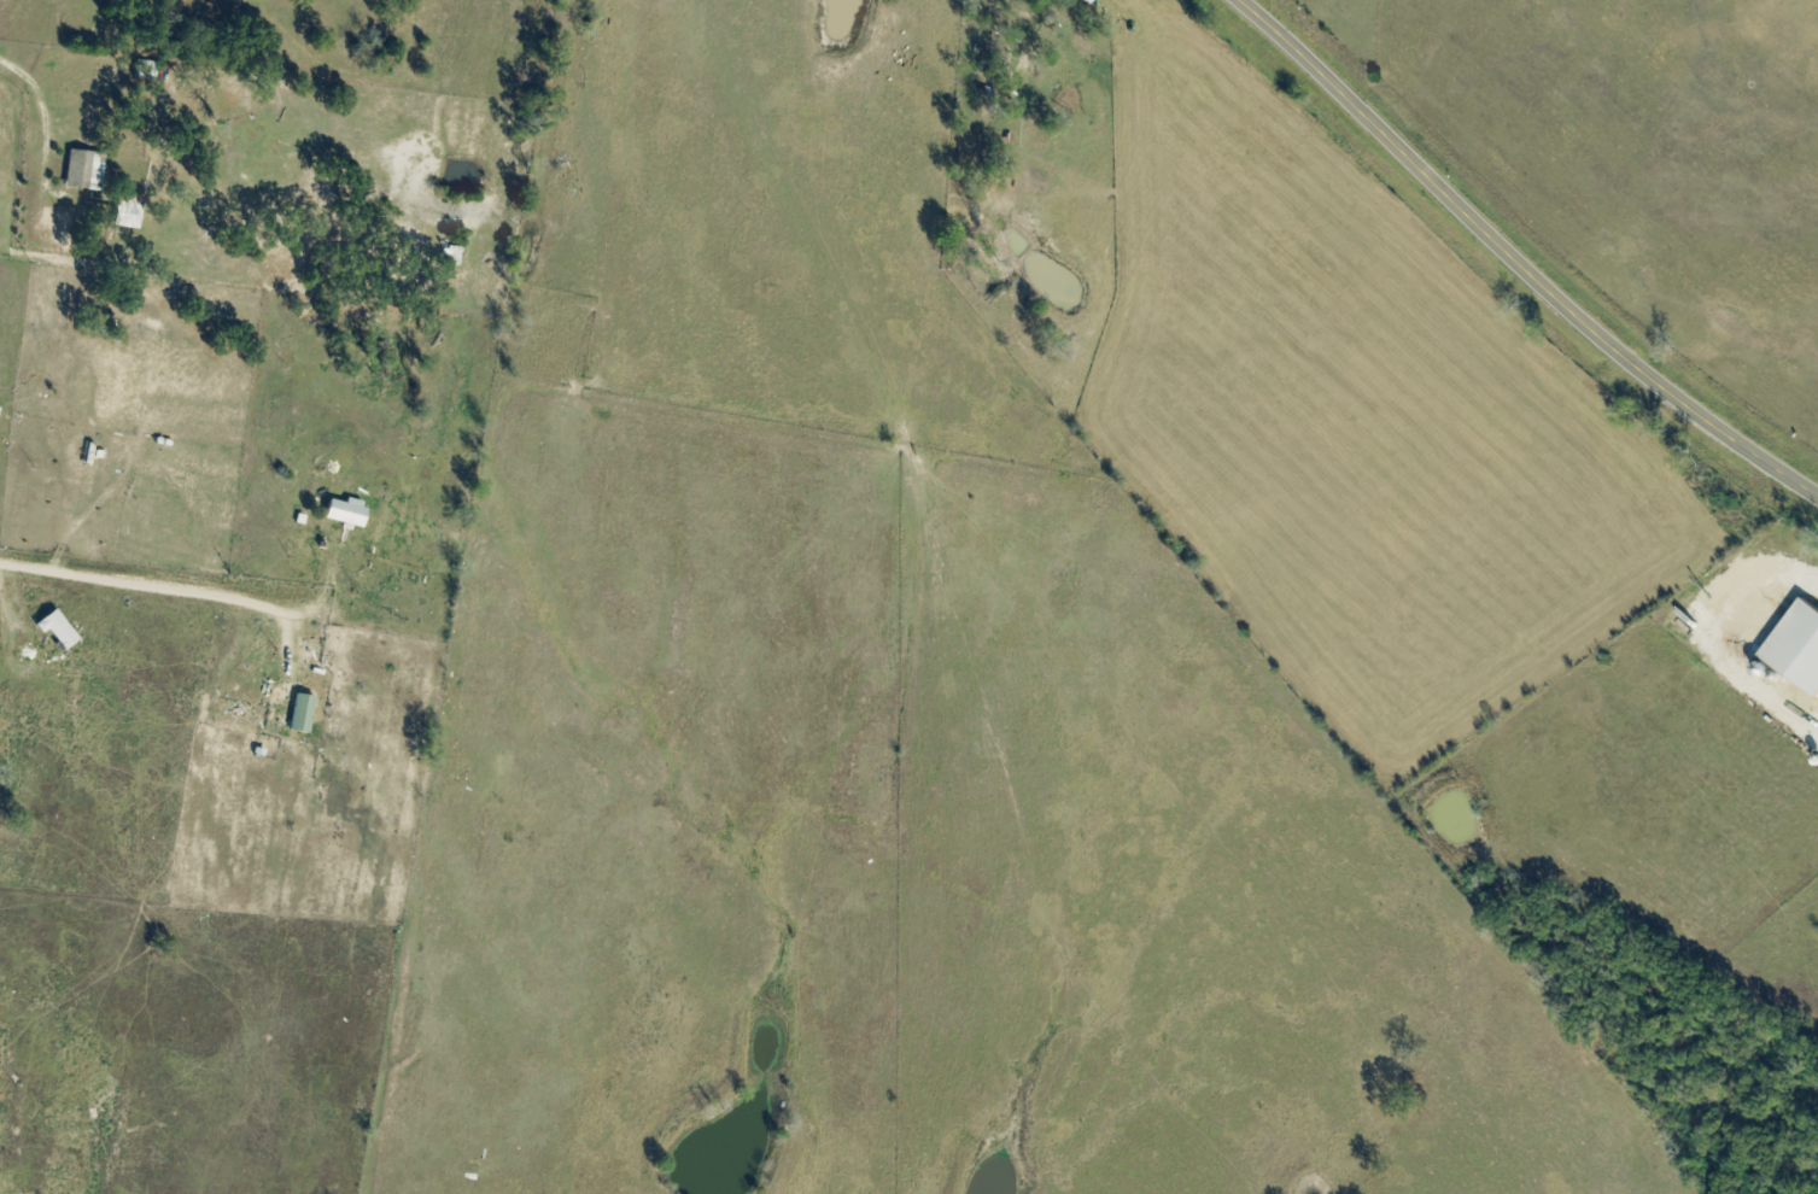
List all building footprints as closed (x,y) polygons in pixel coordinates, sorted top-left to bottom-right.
[(87,190),(90,152),(68,150),(65,189),(87,190)] [(361,526),(365,505),(329,497),(325,519),(361,526)] [(60,653),(78,639),(55,610),(37,623),(60,653)] [(307,734),(314,698),(296,694),(289,730),(307,734)]
